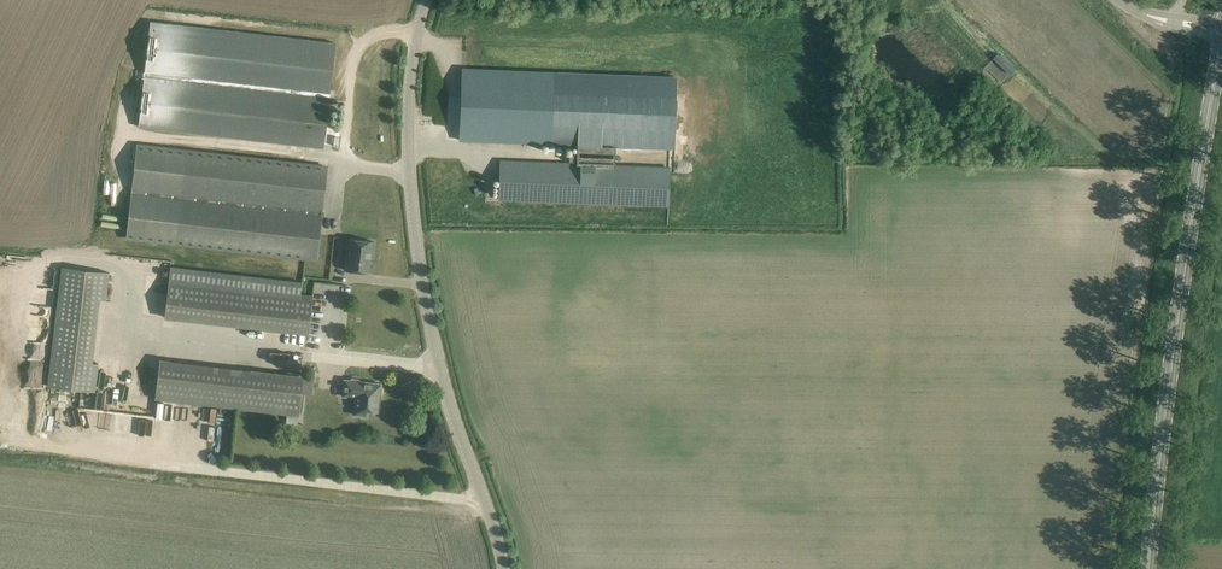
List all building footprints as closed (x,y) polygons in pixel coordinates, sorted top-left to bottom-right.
[(139,126),(323,147),(336,43),(151,21),(139,126)] [(673,76),(465,68),(462,140),(670,149),(671,135),(683,136),(684,94),(672,94),(673,76)] [(175,243),(305,258),(317,259),(327,166),(186,150),(186,149),(136,144),(125,239),(175,245),(175,243)] [(498,199),(510,199),(668,206),(669,168),(500,161),(498,199)] [(347,270),(368,273),(370,257),(368,257),(369,252),(373,252),(374,242),(348,239),(347,246),(350,246),(347,270)] [(299,292),(301,281),(166,265),(160,317),(305,334),(309,293),(299,292)] [(56,266),(45,386),(95,391),(98,363),(90,362),(96,298),(106,299),(108,271),(56,266)] [(315,282),(314,295),(347,296),(348,284),(315,282)] [(255,371),(249,409),(299,415),(301,393),(311,394),(313,376),(303,374),(303,377),(255,371)] [(353,414),(365,416),(365,410),(378,412),(381,384),(359,381),(359,379),(351,378),(351,380),(344,379),(342,396),(355,397),(353,414)] [(151,420),(75,411),(72,443),(147,451),(151,420)]
